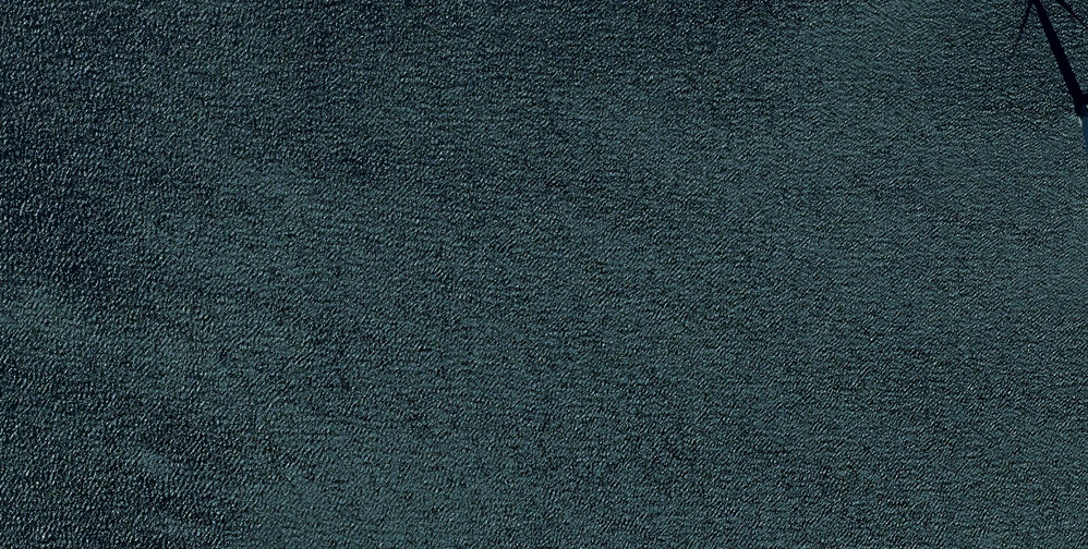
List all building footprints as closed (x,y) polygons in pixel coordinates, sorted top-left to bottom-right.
[(1080,118),(1080,120),(1082,122),(1084,123),(1087,123),(1087,122),(1087,113),(1085,112),(1082,113),(1081,115),(1080,118)]
